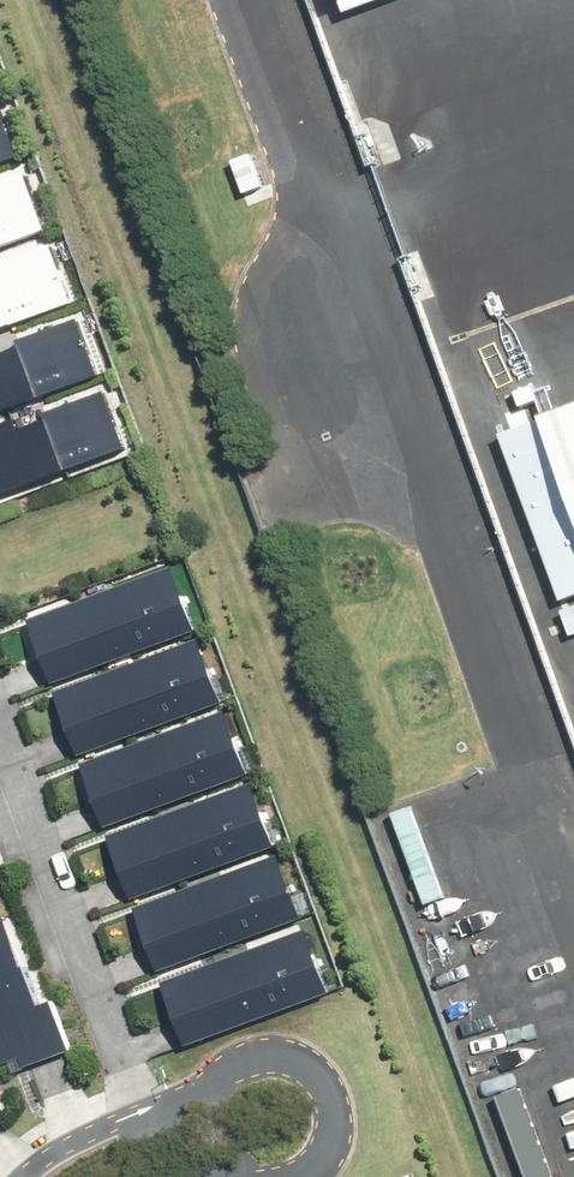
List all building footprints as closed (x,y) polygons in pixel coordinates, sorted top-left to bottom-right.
[(334,11),(365,0),(330,0),(334,11)] [(15,158),(0,115),(0,163),(15,158)] [(42,233),(23,180),(0,188),(0,248),(42,233)] [(74,304),(55,252),(0,271),(0,331),(74,304)] [(99,378),(80,325),(0,354),(0,414),(99,378)] [(124,446),(105,393),(17,425),(13,415),(0,420),(0,491),(124,446)] [(560,602),(573,597),(573,404),(498,431),(560,602)] [(167,571),(25,623),(49,685),(190,633),(167,571)] [(194,642),(52,695),(75,757),(217,704),(194,642)] [(220,714),(79,767),(102,829),(243,777),(220,714)] [(246,786),(105,839),(128,901),(270,848),(246,786)] [(273,859),(132,911),(155,970),(295,918),(273,859)] [(0,915),(0,1061),(16,1056),(20,1066),(64,1050),(46,1000),(33,1005),(0,915)] [(301,930),(160,982),(183,1044),(324,992),(301,930)] [(495,1089),(525,1176),(552,1176),(519,1080),(495,1089)]
